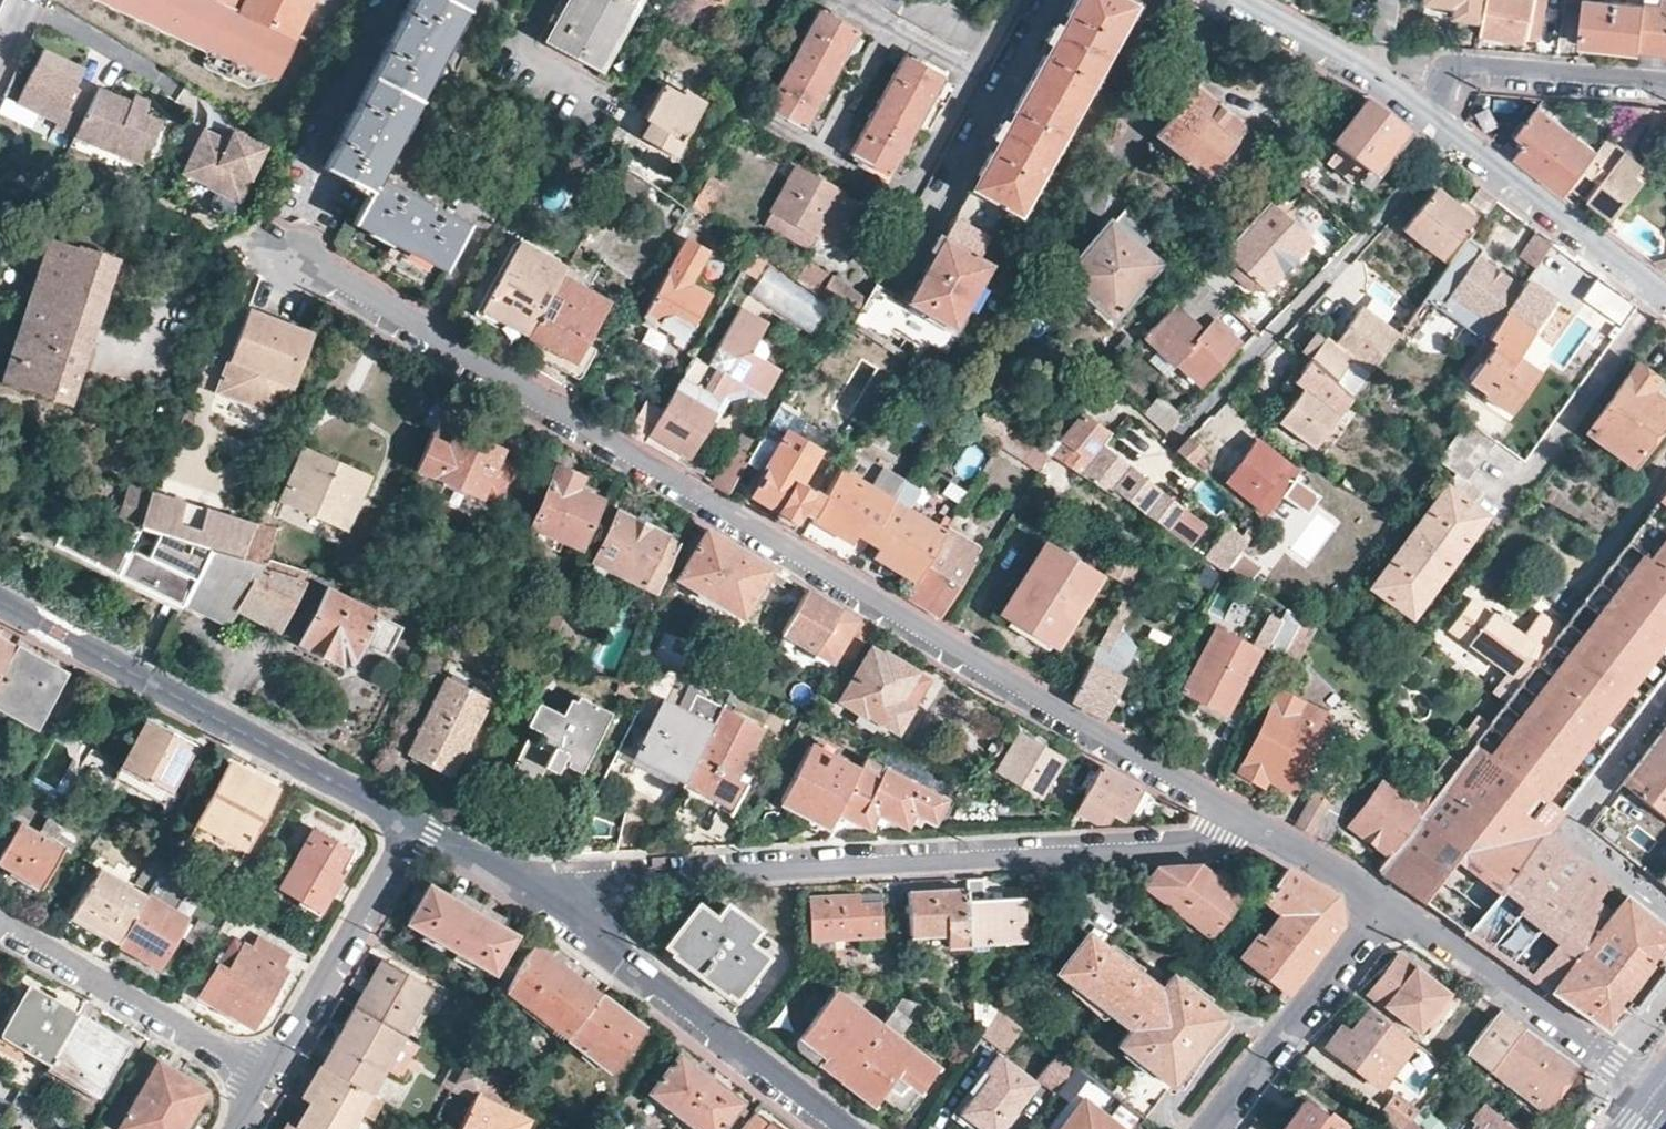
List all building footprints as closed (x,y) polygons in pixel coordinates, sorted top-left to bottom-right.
[(293,36),(237,10),(217,0),(106,0),(216,52),(212,61),(258,83),(273,77),(293,36)] [(237,10),(242,0),(217,0),(237,10)] [(293,36),(310,0),(242,0),(237,10),(293,36)] [(464,8),(472,11),(478,0),(407,0),(321,167),(368,192),(351,224),(442,271),(468,223),(377,176),(397,137),(464,8)] [(632,0),(565,0),(543,40),(595,69),(632,0)] [(896,15),(920,27),(934,0),(904,0),(896,15)] [(1015,214),(1026,193),(1131,4),(1123,0),(1071,0),(1056,27),(1051,24),(1043,38),(1048,41),(1003,123),(998,120),(991,135),(995,137),(967,188),(1003,208),(1015,214)] [(1457,4),(1456,14),(1481,17),(1484,0),(1430,0),(1457,4)] [(1479,33),(1528,40),(1528,36),(1531,16),(1544,17),(1546,0),(1484,0),(1481,17),(1479,33)] [(1586,1),(1582,44),(1638,49),(1647,3),(1612,0),(1576,0),(1586,1)] [(1638,49),(1665,51),(1665,5),(1647,3),(1638,49)] [(803,128),(857,29),(817,7),(764,107),(803,128)] [(1531,16),(1528,36),(1541,37),(1544,17),(1531,16)] [(56,126),(75,135),(78,128),(93,96),(75,87),(85,67),(44,48),(17,101),(58,121),(56,126)] [(888,174),(941,76),(902,54),(848,152),(888,174)] [(674,155),(703,102),(686,92),(683,97),(662,85),(645,117),(650,120),(642,137),(674,155)] [(1194,85),(1154,134),(1203,175),(1240,130),(1241,123),(1194,85)] [(140,167),(161,125),(143,116),(149,103),(135,97),(132,103),(121,98),(98,86),(78,128),(112,145),(108,151),(140,167)] [(124,91),(121,98),(132,103),(135,97),(124,91)] [(1398,123),(1364,97),(1330,141),(1371,171),(1405,128),(1398,123)] [(1616,125),(1632,104),(1613,103),(1603,115),(1616,125)] [(1522,160),(1564,193),(1570,184),(1598,148),(1539,104),(1516,132),(1526,140),(1515,155),(1522,160)] [(230,138),(204,126),(183,171),(208,183),(207,185),(241,201),(248,184),(241,181),(244,174),(251,177),(267,144),(234,129),(230,138)] [(78,128),(75,135),(108,151),(112,145),(78,128)] [(1625,152),(1606,138),(1603,141),(1598,148),(1570,184),(1613,216),(1642,179),(1648,170),(1625,152)] [(818,232),(839,192),(797,168),(774,208),(818,232)] [(251,177),(244,174),(241,181),(248,184),(251,177)] [(728,187),(710,175),(691,206),(709,218),(728,187)] [(1497,198),(1482,186),(1466,205),(1483,218),(1497,198)] [(1003,208),(967,188),(942,236),(937,234),(930,246),(934,249),(906,300),(874,282),(865,297),(864,300),(854,319),(903,354),(908,357),(921,333),(943,343),(987,264),(975,258),(1003,208)] [(1402,226),(1450,263),(1469,237),(1479,223),(1433,188),(1402,226)] [(1311,238),(1266,197),(1219,248),(1237,264),(1231,272),(1248,287),(1254,280),(1264,290),(1311,238)] [(1154,261),(1137,247),(1151,229),(1121,206),(1106,223),(1102,220),(1057,277),(1109,317),(1154,261)] [(818,232),(774,208),(765,225),(808,249),(818,232)] [(1553,241),(1538,229),(1519,254),(1535,266),(1553,241)] [(65,400),(114,258),(79,245),(75,247),(47,237),(1,378),(65,400)] [(1450,263),(1426,297),(1482,338),(1519,287),(1476,256),(1482,247),(1469,237),(1450,263)] [(710,293),(689,281),(706,250),(684,238),(641,316),(658,325),(663,317),(671,315),(691,327),(710,293)] [(561,273),(564,268),(519,242),(484,306),(528,331),(561,273)] [(765,258),(751,248),(739,269),(741,270),(754,278),(765,258)] [(833,275),(809,260),(796,280),(819,296),(833,305),(854,319),(864,300),(865,297),(833,275)] [(607,300),(561,273),(528,331),(526,335),(573,361),(607,300)] [(1158,311),(1141,336),(1173,364),(1176,360),(1200,381),(1236,340),(1213,321),(1227,305),(1194,275),(1183,284),(1175,291),(1158,311)] [(1519,287),(1482,338),(1475,348),(1486,357),(1470,379),(1485,390),(1485,394),(1508,411),(1536,373),(1511,356),(1553,297),(1526,277),(1519,287)] [(748,350),(765,320),(739,304),(717,341),(715,340),(719,330),(709,323),(659,411),(651,427),(691,450),(699,436),(732,378),(761,394),(763,395),(780,367),(748,350)] [(1394,333),(1360,307),(1334,342),(1318,365),(1351,393),(1394,333)] [(280,416),(310,333),(247,309),(215,393),(280,416)] [(691,327),(671,315),(663,317),(658,325),(675,335),(671,342),(679,347),(691,327)] [(1448,316),(1439,329),(1459,342),(1468,328),(1448,316)] [(1336,419),(1353,395),(1351,393),(1318,365),(1309,358),(1296,374),(1293,371),(1282,382),(1295,394),(1273,420),(1309,449),(1316,441),(1327,452),(1346,428),(1336,419)] [(1665,420),(1665,392),(1659,388),(1662,384),(1634,364),(1586,431),(1599,440),(1590,454),(1595,458),(1601,449),(1620,465),(1624,459),(1632,465),(1665,420)] [(761,394),(732,378),(699,436),(705,439),(728,399),(729,399),(744,394),(757,402),(761,394)] [(1159,396),(1143,413),(1165,432),(1180,414),(1159,396)] [(627,430),(643,440),(651,427),(659,411),(643,401),(627,430)] [(805,419),(778,403),(762,430),(732,484),(770,507),(767,514),(769,515),(789,528),(793,521),(805,527),(811,516),(823,495),(799,480),(816,449),(795,436),(805,419)] [(441,408),(416,467),(479,498),(482,494),(496,500),(512,463),(499,457),(502,447),(480,437),(483,427),(441,408)] [(1061,438),(1050,429),(1035,444),(1047,453),(1078,475),(1100,447),(1111,434),(1083,412),(1061,438)] [(1466,420),(1437,459),(1454,471),(1371,586),(1410,616),(1430,589),(1426,586),(1439,569),(1442,571),(1454,557),(1450,554),(1460,539),(1464,541),(1484,515),(1473,506),(1483,491),(1466,479),(1494,440),(1466,420)] [(747,422),(713,482),(728,491),(732,484),(762,430),(747,422)] [(1027,439),(1007,425),(1005,423),(994,443),(995,443),(1032,467),(1037,470),(1047,453),(1035,444),(1027,439)] [(1188,437),(1175,451),(1190,463),(1201,450),(1188,437)] [(1275,521),(1304,482),(1255,442),(1225,481),(1275,521)] [(343,526),(367,476),(301,447),(279,498),(343,526)] [(1177,506),(1100,447),(1078,475),(1114,498),(1115,498),(1119,493),(1187,546),(1203,526),(1177,506)] [(873,527),(889,499),(900,480),(901,478),(878,464),(866,486),(838,469),(823,495),(811,516),(849,538),(860,519),(873,527)] [(581,545),(606,486),(600,484),(597,489),(581,482),(582,476),(556,465),(531,524),(536,527),(533,534),(562,546),(564,539),(581,545)] [(914,577),(942,531),(904,508),(915,489),(900,480),(889,499),(873,527),(886,535),(875,554),(914,577)] [(253,523),(255,518),(152,484),(139,517),(216,542),(241,550),(253,523)] [(591,557),(656,590),(680,540),(616,508),(591,557)] [(1644,515),(1625,540),(1665,572),(1665,532),(1644,515)] [(187,598),(216,542),(139,517),(133,538),(130,541),(127,543),(123,544),(58,537),(53,547),(118,577),(120,573),(184,603),(187,598)] [(272,530),(253,523),(241,550),(262,556),(272,530)] [(1228,525),(1204,556),(1222,568),(1246,538),(1228,525)] [(922,607),(939,617),(970,563),(967,563),(976,546),(944,527),(942,531),(914,577),(903,596),(922,607)] [(713,532),(705,528),(676,576),(740,615),(752,594),(757,598),(774,569),(744,551),(713,532)] [(1576,790),(1551,770),(1566,751),(1591,770),(1639,708),(1614,689),(1632,666),(1656,685),(1665,672),(1665,634),(1660,629),(1665,621),(1665,572),(1625,540),(1557,629),(1517,681),(1503,700),(1484,724),(1475,735),(1472,740),(1562,809),(1576,790)] [(241,550),(216,542),(187,598),(279,630),(309,571),(262,556),(241,550)] [(1055,643),(1097,575),(1043,542),(1001,609),(1005,612),(1000,619),(1047,648),(1052,641),(1055,643)] [(116,581),(180,611),(184,603),(120,573),(118,577),(116,581)] [(383,653),(397,627),(327,588),(298,640),(339,663),(351,659),(361,641),(383,653)] [(831,603),(805,588),(779,630),(830,659),(835,650),(848,658),(869,626),(831,603)] [(1125,591),(1121,599),(1131,604),(1135,596),(1125,591)] [(1517,681),(1557,629),(1536,614),(1519,635),(1470,598),(1447,629),(1504,672),(1517,681)] [(1101,712),(1119,679),(1118,678),(1098,668),(1116,635),(1131,604),(1121,599),(1071,695),(1096,710),(1101,712)] [(1282,655),(1302,618),(1276,601),(1253,645),(1216,626),(1181,690),(1201,701),(1198,706),(1223,720),(1260,649),(1266,647),(1282,655)] [(553,614),(546,629),(555,632),(560,617),(553,614)] [(1122,632),(1116,635),(1098,668),(1118,678),(1134,648),(1122,632)] [(14,648),(0,640),(0,673),(14,648)] [(645,647),(633,642),(626,657),(639,663),(645,647)] [(892,728),(923,678),(883,652),(879,655),(868,647),(839,695),(854,704),(848,715),(870,729),(877,718),(892,728)] [(14,648),(0,673),(0,705),(33,724),(61,674),(14,648)] [(1503,700),(1517,681),(1504,672),(1490,691),(1503,700)] [(444,677),(407,748),(452,772),(469,740),(475,744),(487,720),(481,717),(489,700),(444,677)] [(1293,792),(1320,741),(1307,734),(1312,725),(1296,716),(1302,703),(1280,692),(1239,771),(1263,785),(1266,777),(1293,792)] [(581,769),(610,711),(577,694),(566,715),(538,700),(526,722),(541,731),(537,741),(527,736),(511,769),(536,783),(545,765),(555,770),(561,759),(581,769)] [(683,780),(711,723),(719,707),(700,697),(688,701),(684,710),(660,699),(632,756),(683,780)] [(1307,734),(1320,741),(1331,717),(1302,703),(1296,716),(1312,725),(1307,734)] [(763,729),(719,707),(711,723),(683,780),(733,804),(729,814),(732,816),(746,783),(738,779),(763,729)] [(194,742),(146,716),(118,765),(167,790),(194,742)] [(1474,717),(1465,728),(1475,735),(1484,724),(1474,717)] [(1621,784),(1665,819),(1665,725),(1621,784)] [(1465,728),(1447,752),(1449,754),(1457,760),(1458,758),(1472,740),(1475,735),(1465,728)] [(1055,768),(1062,758),(1019,732),(998,769),(1038,795),(1043,787),(1055,768)] [(1472,740),(1458,758),(1476,771),(1458,796),(1530,851),(1544,833),(1552,822),(1562,809),(1472,740)] [(779,802),(829,825),(835,812),(857,769),(808,745),(779,802)] [(1457,760),(1449,754),(1411,803),(1379,781),(1348,824),(1389,853),(1457,760)] [(946,795),(864,756),(857,769),(835,812),(867,827),(875,812),(905,826),(912,812),(932,822),(946,795)] [(1389,853),(1379,871),(1465,931),(1530,851),(1458,796),(1476,771),(1458,758),(1457,760),(1389,853)] [(244,847),(276,787),(229,761),(186,839),(210,853),(221,834),(244,847)] [(1139,785),(1100,764),(1072,817),(1083,822),(1086,816),(1093,820),(1109,819),(1112,813),(1121,817),(1124,812),(1139,785)] [(118,765),(112,776),(159,802),(167,790),(118,765)] [(1067,775),(1055,768),(1043,787),(1055,794),(1067,775)] [(1337,788),(1321,779),(1311,798),(1298,824),(1313,833),(1336,791),(1337,788)] [(1143,788),(1139,785),(1124,812),(1126,813),(1136,816),(1150,791),(1143,788)] [(1344,795),(1336,791),(1313,833),(1328,841),(1342,815),(1350,798),(1344,795)] [(63,851),(67,854),(78,835),(46,817),(38,831),(18,819),(0,850),(0,865),(40,888),(63,851)] [(319,911),(354,851),(312,827),(277,887),(319,911)] [(1530,851),(1465,931),(1546,988),(1620,893),(1607,882),(1585,865),(1544,833),(1530,851)] [(1245,891),(1205,861),(1198,863),(1198,865),(1177,866),(1157,868),(1141,890),(1204,941),(1240,897),(1245,891)] [(118,940),(144,896),(96,868),(70,912),(118,940)] [(1238,955),(1283,989),(1304,961),(1334,919),(1329,895),(1283,868),(1260,897),(1279,911),(1259,937),(1255,934),(1238,955)] [(151,895),(184,907),(192,886),(159,874),(151,895)] [(513,934),(430,884),(406,922),(491,972),(513,934)] [(966,888),(969,944),(1023,942),(1021,896),(983,897),(983,887),(966,888)] [(947,944),(969,944),(966,888),(907,891),(910,935),(946,933),(947,944)] [(1620,893),(1546,988),(1605,1030),(1623,1003),(1629,1008),(1646,986),(1662,964),(1657,960),(1665,948),(1665,929),(1620,893)] [(880,936),(878,903),(860,904),(858,894),(808,897),(810,940),(880,936)] [(184,919),(144,896),(118,940),(159,965),(184,919)] [(765,956),(747,941),(756,929),(724,903),(713,918),(696,904),(664,944),(733,998),(765,956)] [(1115,1098),(1142,1119),(1222,1015),(1169,973),(1158,987),(1085,932),(1056,969),(1129,1026),(1116,1044),(1142,1063),(1115,1098)] [(253,1027),(288,969),(281,965),(288,953),(258,936),(252,947),(242,941),(226,969),(217,963),(197,996),(253,1027)] [(531,940),(504,989),(566,1036),(599,992),(531,940)] [(1419,1031),(1448,991),(1398,953),(1367,993),(1419,1031)] [(381,959),(355,1007),(404,1035),(406,1031),(419,1007),(430,987),(381,959)] [(48,1062),(77,1013),(28,986),(0,1034),(0,1035),(48,1062)] [(839,1078),(882,1023),(836,988),(800,1035),(799,1038),(799,1043),(800,1047),(803,1050),(839,1078)] [(652,1032),(599,992),(566,1036),(617,1075),(652,1032)] [(917,1004),(901,999),(882,1023),(839,1078),(874,1103),(883,1092),(905,1110),(938,1067),(894,1033),(917,1004)] [(986,1025),(981,1034),(1004,1051),(1024,1027),(998,1006),(986,1025)] [(404,1035),(355,1007),(354,1007),(343,1026),(350,1031),(345,1039),(338,1035),(332,1046),(339,1050),(328,1070),(371,1095),(404,1035)] [(428,1012),(419,1007),(406,1031),(414,1035),(428,1012)] [(1576,1063),(1507,1015),(1497,1008),(1465,1050),(1488,1068),(1541,1108),(1576,1063)] [(1413,1042),(1368,1009),(1351,1031),(1343,1025),(1327,1045),(1380,1085),(1413,1042)] [(77,1013),(48,1062),(77,1080),(80,1076),(100,1087),(126,1042),(77,1013)] [(350,1031),(343,1026),(338,1035),(345,1039),(350,1031)] [(332,1046),(321,1066),(328,1070),(339,1050),(332,1046)] [(1074,1066),(1056,1052),(1037,1078),(1055,1092),(1074,1066)] [(680,1115),(711,1076),(681,1053),(651,1092),(680,1115)] [(1034,1083),(996,1055),(984,1071),(988,1074),(958,1113),(980,1128),(998,1128),(1034,1083)] [(465,1060),(461,1067),(449,1089),(471,1099),(457,1128),(523,1128),(528,1117),(524,1115),(506,1107),(504,1106),(515,1083),(465,1060)] [(193,1088),(197,1090),(200,1084),(158,1061),(120,1126),(126,1128),(180,1128),(173,1125),(193,1088)] [(321,1066),(302,1100),(310,1106),(298,1127),(302,1128),(351,1128),(371,1095),(328,1070),(321,1066)] [(1142,1119),(1115,1098),(1074,1066),(1055,1092),(1068,1104),(1049,1128),(1133,1128),(1142,1119)] [(711,1076),(680,1115),(699,1128),(721,1128),(743,1101),(711,1076)] [(524,1115),(535,1093),(526,1089),(517,1084),(506,1107),(524,1115)] [(1377,1112),(1400,1128),(1404,1128),(1418,1110),(1393,1091),(1377,1112)] [(1281,1128),(1338,1128),(1343,1123),(1325,1108),(1322,1113),(1303,1099),(1281,1128)] [(1460,1128),(1517,1128),(1481,1101),(1460,1128)] [(741,1127),(743,1128),(780,1128),(770,1121),(769,1123),(753,1112),(741,1127)]
